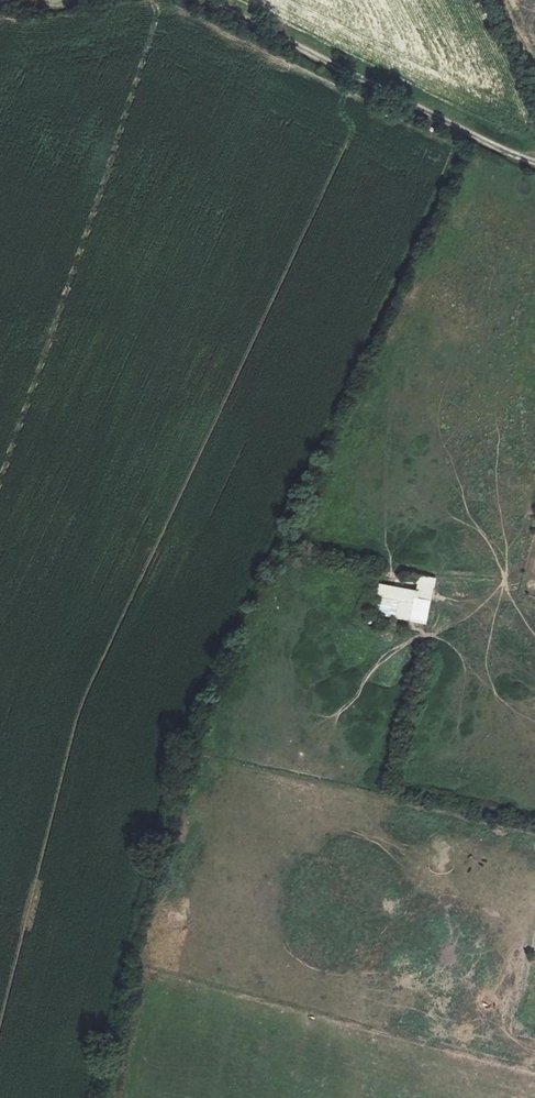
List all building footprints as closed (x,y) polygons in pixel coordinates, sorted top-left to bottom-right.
[(414,575),(411,593),(430,596),(434,579),(414,575)] [(380,587),(375,614),(424,622),(430,596),(411,593),(380,587)] [(168,911),(165,924),(182,927),(185,915),(168,911)]
